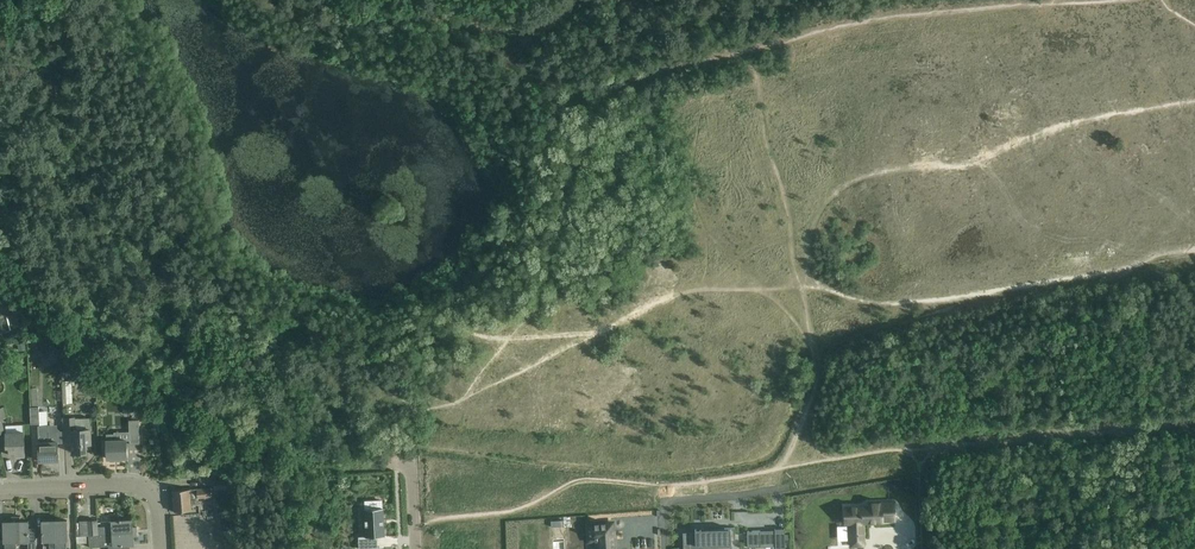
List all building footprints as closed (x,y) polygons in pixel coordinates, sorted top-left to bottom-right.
[(50,344),(45,352),(55,358),(60,350),(50,344)] [(21,366),(25,359),(18,356),(15,362),(21,366)] [(62,380),(61,402),(71,402),(72,380),(62,380)] [(128,404),(123,411),(130,416),(135,409),(128,404)] [(30,406),(30,407),(30,417),(31,423),(39,422),(38,406),(30,406)] [(74,417),(64,418),(65,431),(65,443),(72,443),(73,453),(87,452),(87,443),(91,443),(91,431),(91,429),(90,429),(90,418),(89,418),(74,419),(74,417)] [(139,444),(139,421),(130,421),(130,444),(139,444)] [(47,424),(38,424),(39,446),(40,457),(46,457),(46,461),(59,460),(58,448),(58,441),(58,432),(48,433),(47,424)] [(25,454),(24,432),(6,432),(7,447),(10,447),(10,455),(25,454)] [(106,434),(107,446),(107,458),(128,458),(127,439),(115,439),(114,433),(106,434)] [(228,477),(214,479),(215,490),(229,488),(228,477)] [(196,504),(199,503),(199,498),(211,497),(211,487),(173,490),(175,512),(192,511),(191,504),(196,504)] [(869,506),(845,506),(845,522),(849,522),(850,546),(863,546),(863,522),(882,521),(882,520),(894,520),(893,501),(868,502),(869,506)] [(365,536),(357,537),(358,548),(377,547),(376,536),(383,535),(382,507),(364,508),(365,536)] [(4,542),(5,542),(6,548),(17,548),(17,542),(16,516),(12,516),(12,521),(4,521),(4,542)] [(17,542),(28,542),(28,548),(36,548),(36,528),(29,528),(29,521),(21,521),(21,516),(16,516),(17,542)] [(80,521),(81,536),(137,531),(137,526),(132,527),(132,520),(132,519),(112,521),(112,526),(98,527),(98,520),(80,521)] [(50,548),(56,548),(55,520),(43,520),(43,541),(50,541),(50,548)] [(56,548),(63,548),(67,548),(66,541),(68,540),(67,520),(55,520),(56,548)] [(615,533),(613,533),(612,521),(589,522),(589,538),(597,538),(598,548),(616,548),(615,533)] [(683,533),(683,548),(697,548),(696,545),(705,545),(705,548),(731,548),(731,541),(735,541),(735,529),(705,530),(705,528),(700,528),(700,530),(695,530),(695,532),(683,533)] [(287,530),(287,548),(302,548),(302,530),(287,530)] [(760,530),(747,530),(747,547),(760,547),(760,530)] [(137,531),(81,536),(77,536),(77,541),(90,541),(91,547),(110,546),(110,548),(129,548),(128,544),(134,544),(134,543),(133,543),(133,536),(138,536),(137,531)]
